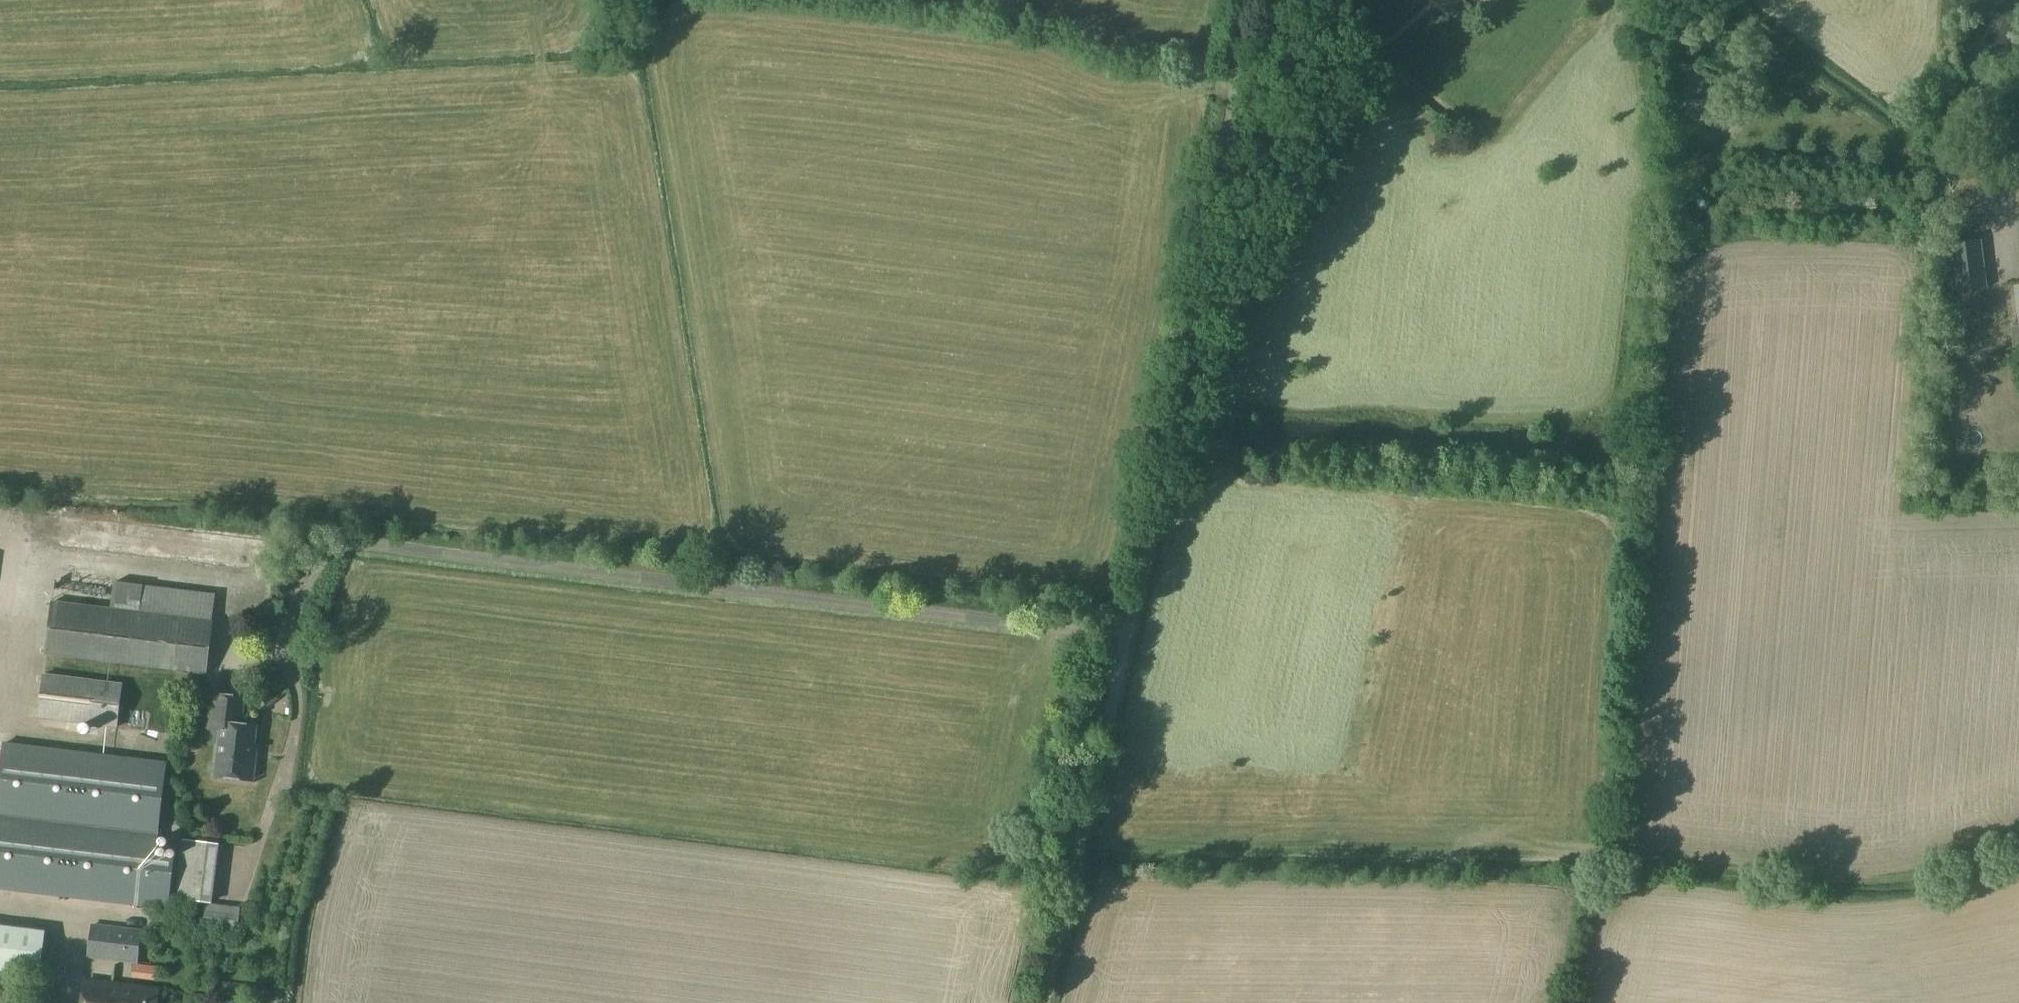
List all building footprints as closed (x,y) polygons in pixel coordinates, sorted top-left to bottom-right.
[(1450,11),(1459,0),(1436,0),(1450,11)] [(1984,268),(1950,273),(1952,291),(1986,287),(1984,268)] [(53,601),(47,654),(206,673),(213,621),(212,620),(215,594),(114,582),(111,608),(53,601)] [(38,718),(118,728),(123,682),(43,673),(38,718)] [(253,779),(256,755),(252,755),(256,726),(241,724),(244,697),(216,694),(212,726),(222,728),(217,774),(253,779)] [(165,762),(5,743),(0,780),(0,888),(167,909),(173,859),(154,857),(165,762)] [(183,836),(181,853),(214,857),(216,840),(183,836)] [(92,923),(88,957),(132,962),(138,963),(142,929),(92,923)] [(44,931),(0,925),(0,970),(39,974),(44,931)] [(156,965),(138,963),(132,962),(131,977),(155,980),(156,965)] [(158,988),(86,980),(84,1002),(156,1002),(158,988)]
